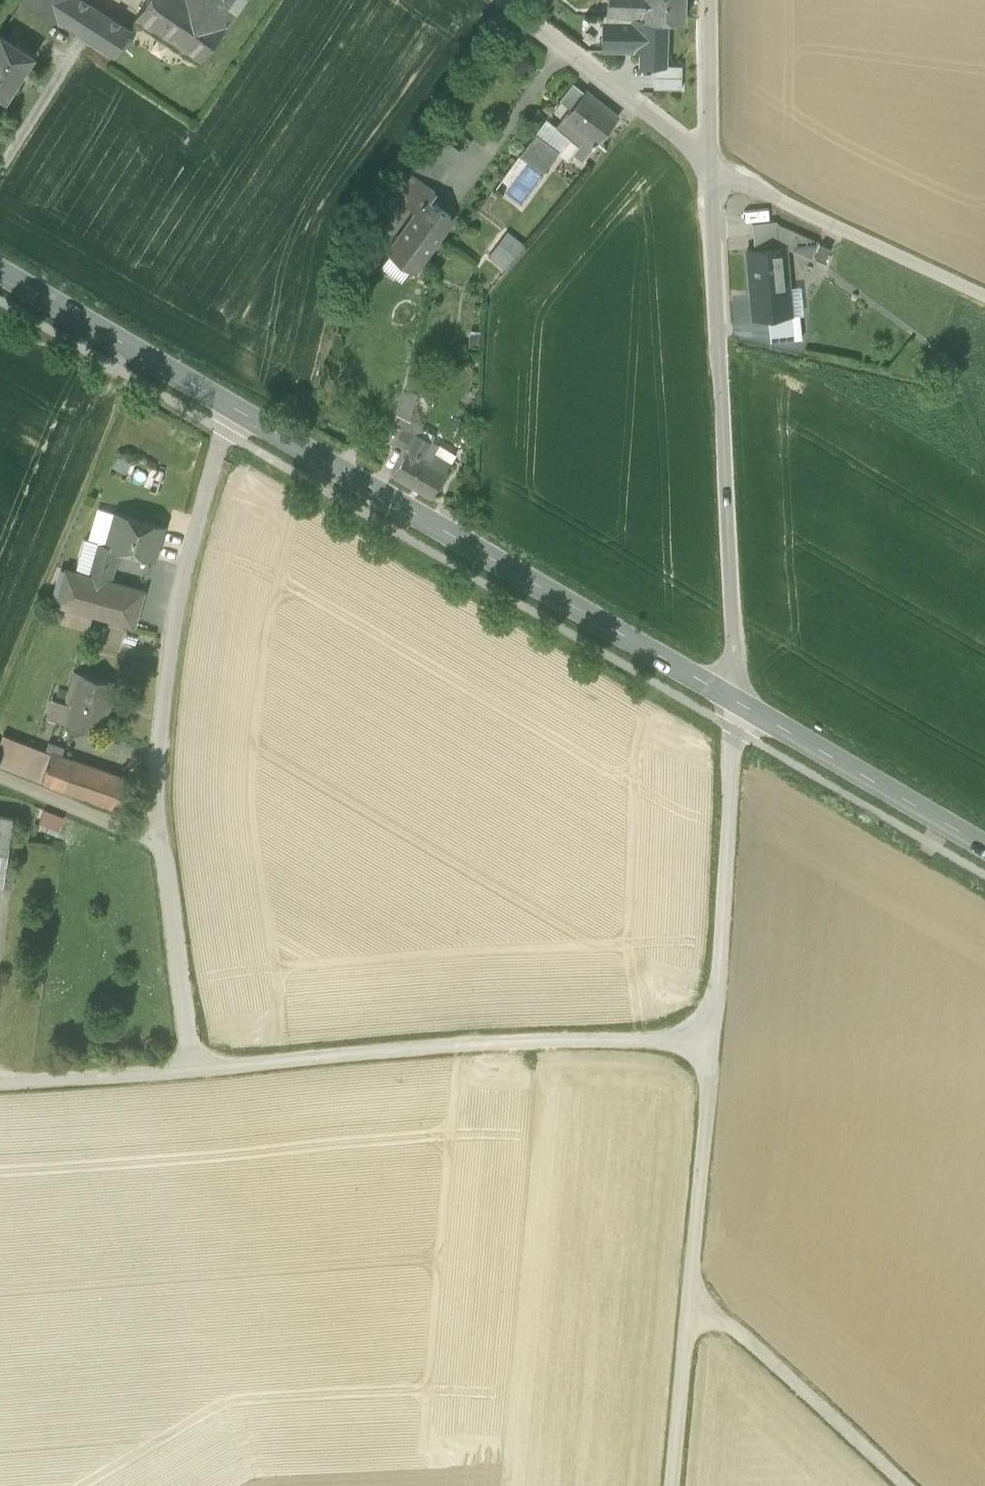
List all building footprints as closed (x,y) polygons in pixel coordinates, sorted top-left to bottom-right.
[(79,32),(95,6),(86,0),(24,0),(57,21),(58,19),(79,32)] [(201,62),(202,59),(229,20),(200,0),(148,0),(136,19),(201,62)] [(229,20),(243,0),(200,0),(229,20)] [(602,47),(603,20),(592,13),(597,7),(600,1),(598,0),(567,0),(561,7),(583,24),(579,29),(602,47)] [(643,17),(643,0),(608,0),(606,15),(606,16),(632,17),(643,17)] [(643,17),(667,18),(685,19),(685,0),(643,0),(643,17)] [(79,32),(92,41),(109,14),(95,6),(79,32)] [(130,28),(109,14),(92,41),(114,56),(131,29),(130,28)] [(602,47),(602,50),(641,51),(640,64),(654,64),(666,64),(667,18),(643,17),(632,17),(606,16),(606,15),(603,15),(603,20),(602,47)] [(6,99),(34,55),(0,34),(0,95),(6,99)] [(654,64),(653,88),(681,89),(682,65),(666,64),(654,64)] [(556,105),(571,118),(589,95),(573,82),(556,105)] [(578,155),(585,161),(619,119),(589,95),(571,118),(559,132),(571,142),(582,150),(578,155)] [(519,156),(546,176),(571,142),(559,132),(545,120),(519,156)] [(388,251),(416,271),(427,256),(423,253),(450,216),(426,199),(434,188),(413,173),(397,195),(417,210),(388,251)] [(763,237),(764,247),(785,245),(784,233),(775,234),(774,222),(774,221),(752,223),(753,237),(754,237),(763,237)] [(818,242),(774,222),(775,234),(784,233),(785,245),(785,246),(811,258),(818,242)] [(507,268),(527,243),(509,229),(489,254),(507,268)] [(785,245),(764,247),(763,237),(754,237),(755,248),(747,249),(751,294),(789,291),(785,246),(785,245)] [(832,248),(821,243),(815,257),(826,262),(832,248)] [(801,290),(789,291),(791,315),(803,314),(801,290)] [(789,291),(751,294),(753,318),(768,317),(791,315),(789,291)] [(794,340),(791,315),(768,317),(770,342),(794,340)] [(387,449),(410,453),(415,445),(426,392),(403,387),(387,449)] [(398,474),(437,497),(454,468),(415,445),(410,453),(398,474)] [(87,576),(109,582),(119,549),(152,559),(162,526),(115,513),(105,545),(97,543),(87,576)] [(55,605),(133,626),(143,591),(109,582),(87,576),(65,570),(55,605)] [(57,727),(97,737),(111,682),(71,672),(57,727)] [(60,793),(73,762),(55,754),(51,763),(6,745),(0,761),(0,769),(60,793)] [(60,793),(92,806),(105,774),(73,762),(60,793)] [(142,789),(105,774),(92,806),(129,821),(142,789)] [(44,808),(41,822),(61,827),(65,813),(44,808)] [(4,882),(13,818),(0,816),(0,881),(4,882)]
